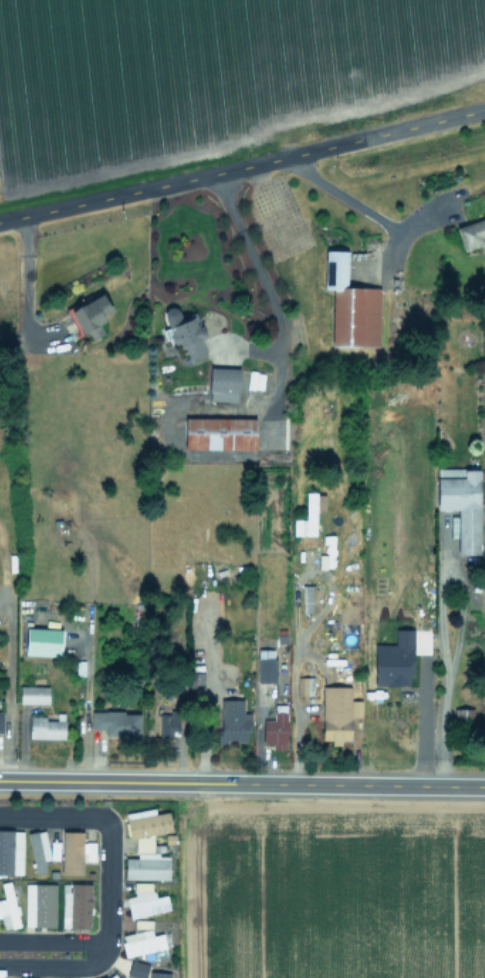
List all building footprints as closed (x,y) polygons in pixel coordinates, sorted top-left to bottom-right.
[(484,244),(484,217),(455,225),(462,250),(484,244)] [(324,289),(332,289),(331,346),(378,346),(379,288),(346,287),(347,250),(324,250),(324,289)] [(112,313),(101,293),(90,299),(89,296),(66,309),(80,335),(87,331),(92,340),(104,333),(97,321),(112,313)] [(195,312),(180,317),(176,305),(159,311),(171,344),(181,341),(188,361),(206,354),(200,338),(204,337),(195,312)] [(238,368),(209,367),(208,400),(237,401),(238,368)] [(255,418),(184,417),(184,449),(255,450),(255,418)] [(478,554),(479,469),(436,468),(436,509),(457,509),(457,554),(478,554)] [(293,519),(293,534),(314,535),(315,510),(324,510),(325,493),(306,493),(305,519),(293,519)] [(25,655),(60,656),(61,629),(26,628),(25,655)] [(275,682),(275,649),(257,649),(256,682),(275,682)] [(19,703),(48,703),(48,686),(19,686),(19,703)] [(351,686),(322,686),(321,740),(331,740),(331,744),(341,744),(341,740),(350,740),(350,717),(361,717),(361,700),(350,700),(351,686)] [(242,699),(219,699),(218,743),(226,743),(226,740),(246,740),(246,731),(250,731),(250,712),(242,712),(242,699)] [(262,743),(271,743),(271,749),(285,749),(286,705),(273,704),(273,720),(262,720),(262,743)] [(474,708),(454,709),(455,724),(475,724),(474,708)] [(177,710),(168,710),(169,713),(158,714),(159,736),(171,735),(171,733),(178,732),(177,710)] [(139,711),(91,712),(91,729),(103,729),(103,738),(140,737),(139,711)] [(64,738),(64,713),(58,713),(58,720),(44,720),(44,716),(29,716),(28,738),(64,738)] [(171,831),(168,811),(125,819),(128,838),(171,831)] [(34,874),(45,872),(43,860),(59,857),(57,841),(47,843),(45,829),(27,833),(34,874)] [(0,830),(0,874),(22,875),(22,830),(0,830)] [(61,874),(83,874),(83,860),(94,860),(94,842),(82,842),(82,831),(62,831),(61,874)] [(136,852),(153,851),(152,837),(136,837),(136,852)] [(124,879),(168,879),(169,856),(155,856),(155,853),(136,853),(136,858),(124,857),(124,879)] [(0,916),(2,929),(18,927),(11,881),(0,883),(3,898),(0,898),(0,916)] [(165,894),(154,897),(150,881),(133,885),(135,895),(125,898),(130,918),(169,909),(165,894)] [(55,884),(25,883),(24,926),(55,927),(55,884)] [(89,928),(90,884),(62,883),(61,927),(89,928)] [(150,918),(133,921),(135,932),(121,935),(124,956),(152,951),(153,959),(166,956),(162,933),(153,935),(150,918)] [(148,964),(131,959),(127,975),(137,977),(144,977),(148,964)]
